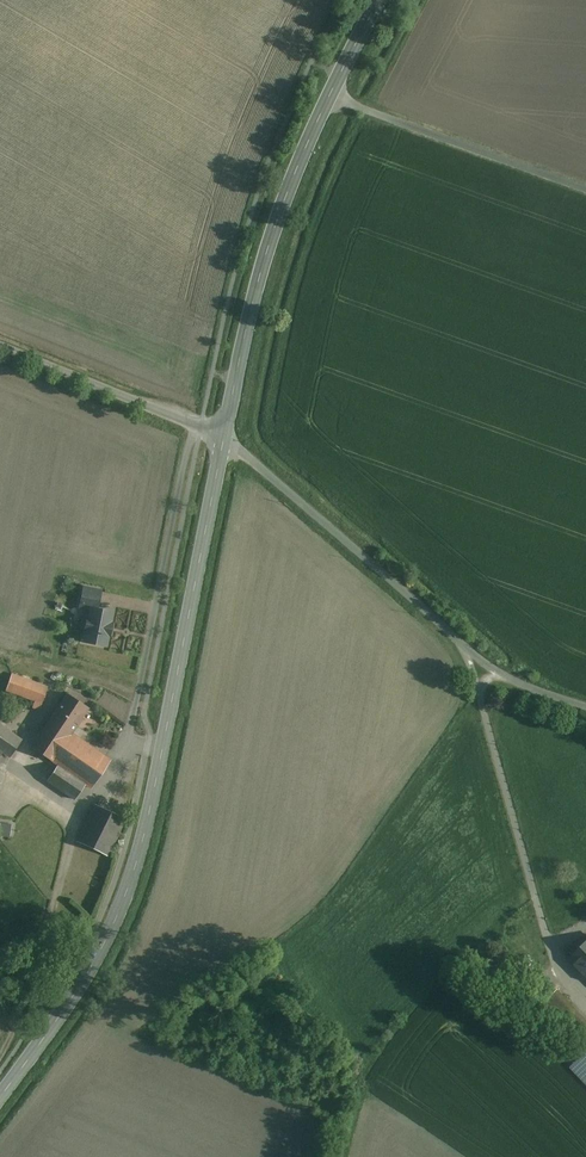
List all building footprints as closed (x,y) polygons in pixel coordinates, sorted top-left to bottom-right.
[(91,609),(91,608),(97,610),(101,591),(84,588),(80,607),(91,609)] [(97,610),(91,608),(91,609),(89,618),(87,618),(85,631),(87,631),(85,641),(106,645),(108,635),(110,636),(112,623),(110,623),(112,613),(97,610)] [(48,687),(12,674),(6,690),(42,703),(48,687)] [(88,708),(68,694),(41,734),(61,748),(71,734),(88,708)] [(3,753),(10,758),(22,740),(0,725),(0,756),(3,753)] [(111,761),(71,734),(61,748),(41,734),(32,747),(58,765),(47,780),(75,799),(85,784),(92,788),(111,761)] [(126,819),(96,805),(78,842),(108,856),(126,819)] [(2,822),(0,834),(11,836),(13,824),(2,822)] [(585,974),(585,944),(571,959),(585,974)] [(544,1002),(585,1045),(585,1024),(554,992),(544,1002)] [(570,1067),(585,1084),(585,1052),(570,1067)]
